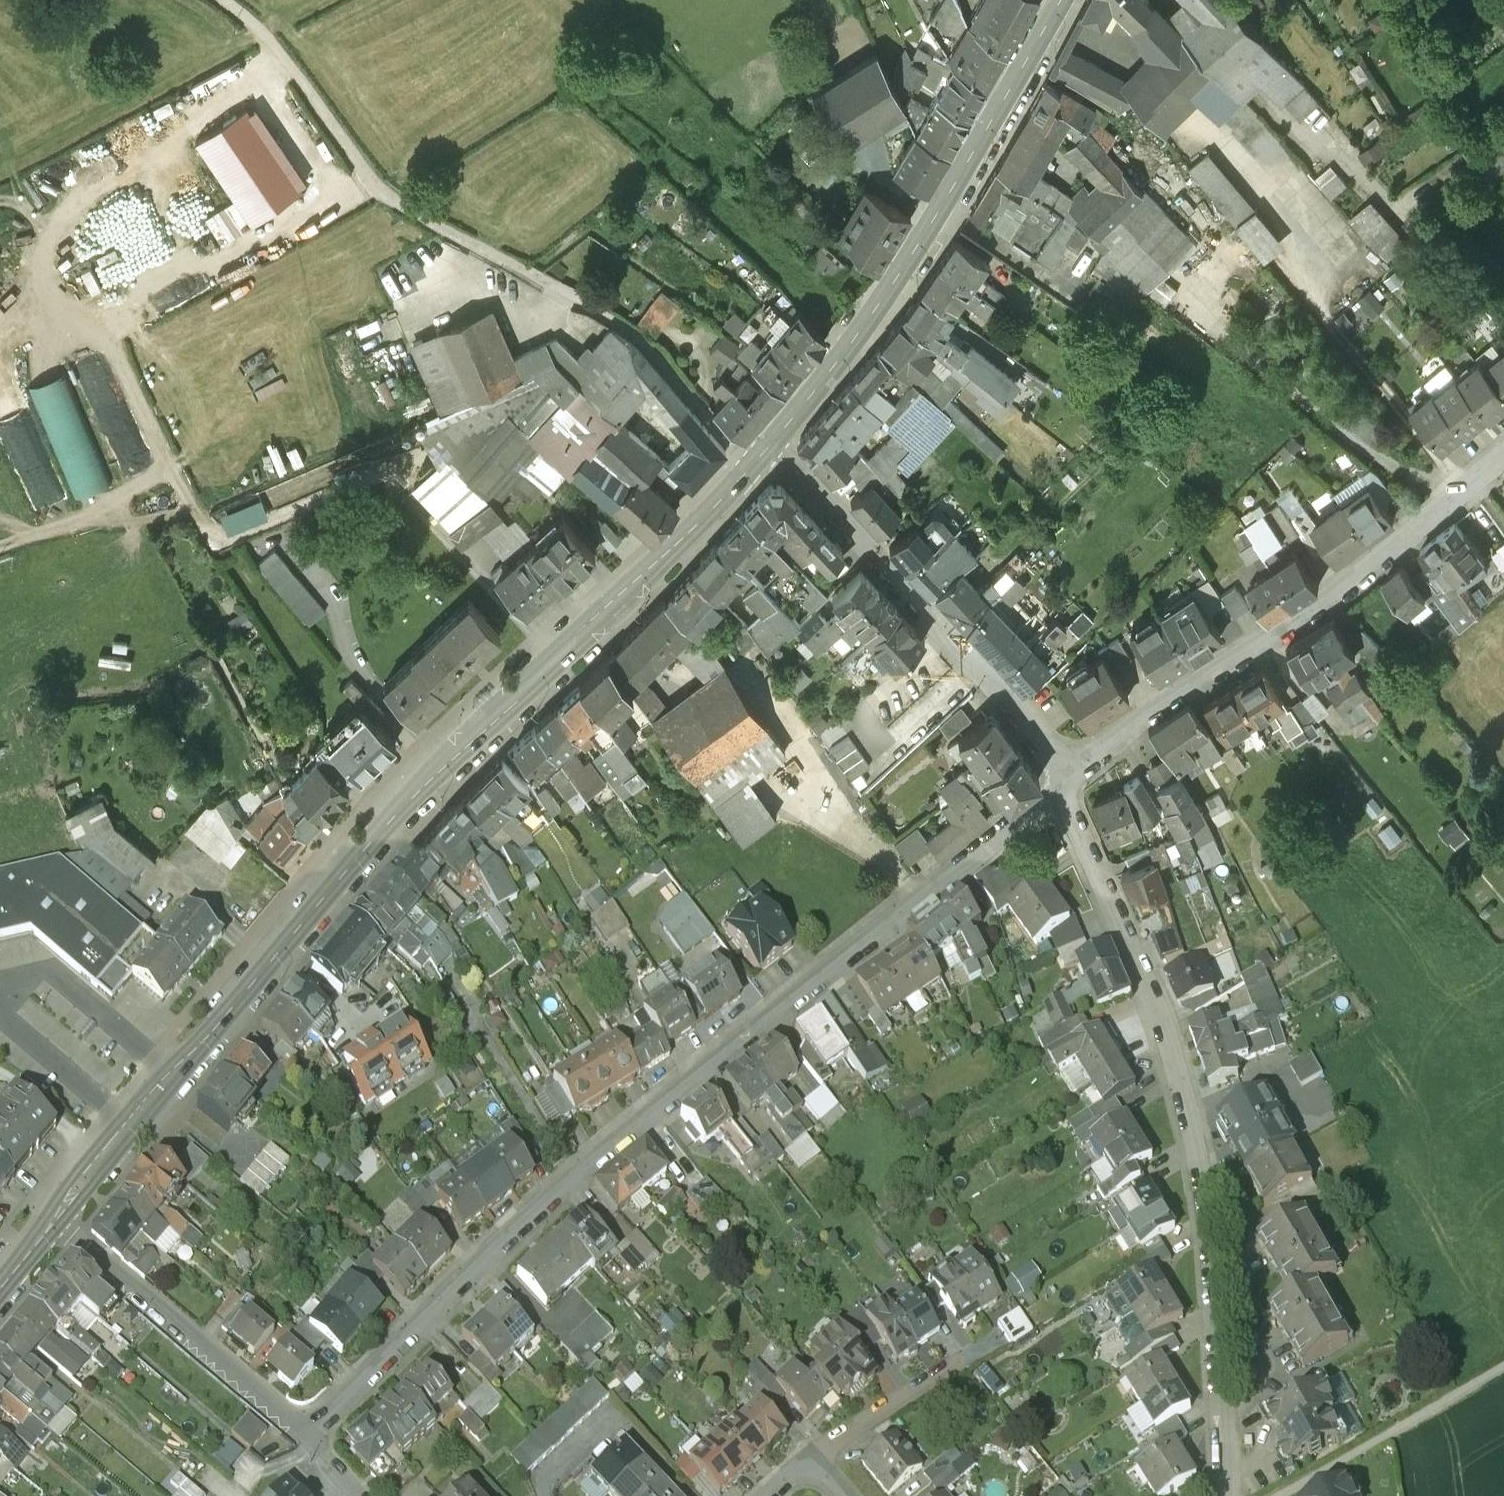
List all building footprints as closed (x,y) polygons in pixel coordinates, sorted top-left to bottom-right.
[(962,21),(952,0),(940,0),(932,16),(956,31),(962,21)] [(1033,0),(986,0),(969,31),(1004,51),(1033,0)] [(1086,5),(1108,29),(1122,16),(1131,25),(1153,4),(1149,0),(1089,0),(1086,5)] [(1186,38),(1214,68),(1241,97),(1259,81),(1280,105),(1305,83),(1236,5),(1231,0),(1197,0),(1213,18),(1186,38)] [(1125,80),(1064,45),(1051,72),(1078,87),(1120,113),(1131,99),(1156,127),(1192,90),(1214,68),(1186,38),(1153,4),(1131,25),(1162,58),(1134,87),(1125,80)] [(984,87),(1004,51),(969,31),(965,28),(962,21),(956,31),(953,37),(957,40),(946,60),(952,69),(984,87)] [(919,46),(910,62),(926,71),(935,54),(919,46)] [(899,101),(876,55),(812,94),(837,140),(899,101)] [(926,71),(910,62),(900,81),(916,89),(926,71)] [(1242,98),(1241,97),(1214,68),(1192,90),(1220,119),(1242,98)] [(967,117),(984,87),(952,69),(935,99),(967,117)] [(1059,91),(1045,83),(1028,115),(1056,136),(1067,144),(1082,129),(1091,137),(1096,132),(1085,123),(1052,103),(1059,91)] [(1097,110),(1061,88),(1059,91),(1052,103),(1085,123),(1090,118),(1097,110)] [(947,152),(967,117),(935,99),(915,134),(947,152)] [(246,105),(195,139),(252,222),(302,188),(246,105)] [(1056,136),(1028,115),(996,169),(1025,188),(1035,195),(1038,197),(1039,197),(1050,180),(1049,179),(1047,182),(1035,173),(1056,136)] [(1115,138),(1090,118),(1085,123),(1096,132),(1091,137),(1105,151),(1115,138)] [(1091,137),(1082,129),(1067,144),(1109,187),(1098,197),(1115,220),(1164,275),(1197,244),(1146,191),(1143,194),(1105,151),(1091,137)] [(926,188),(947,152),(915,134),(894,169),(926,188)] [(823,148),(807,166),(826,185),(843,167),(823,148)] [(1257,210),(1209,152),(1190,168),(1238,226),(1257,210)] [(1025,210),(1035,195),(1025,188),(996,169),(970,212),(983,221),(995,202),(1001,206),(1007,198),(1025,210)] [(1146,293),(1164,275),(1115,220),(1098,197),(1086,209),(1068,193),(1050,180),(1039,197),(1063,214),(1073,222),(1079,218),(1098,236),(1093,241),(1103,252),(1127,276),(1135,285),(1146,293)] [(876,271),(910,215),(865,188),(855,204),(862,209),(844,240),(855,251),(876,271)] [(1025,210),(1007,237),(1050,266),(1066,242),(1077,250),(1087,235),(1073,222),(1063,214),(1039,197),(1038,197),(1035,195),(1025,210)] [(1371,200),(1350,218),(1387,260),(1406,244),(1397,233),(1399,231),(1371,200)] [(1257,210),(1238,226),(1265,260),(1284,243),(1257,210)] [(955,239),(939,264),(979,293),(986,282),(976,275),(985,260),(955,239)] [(876,271),(855,251),(839,268),(833,262),(821,275),(848,301),(876,271)] [(1127,276),(1103,252),(1090,273),(1099,279),(1094,288),(1113,299),(1127,276)] [(939,264),(921,290),(951,311),(959,299),(985,316),(994,304),(979,293),(939,264)] [(979,293),(994,304),(1002,294),(986,282),(979,293)] [(1393,302),(1386,284),(1363,292),(1369,311),(1393,302)] [(639,320),(657,333),(679,302),(661,289),(639,320)] [(921,290),(912,303),(929,314),(929,313),(947,326),(955,316),(950,312),(951,311),(921,290)] [(912,303),(903,316),(958,359),(973,371),(984,357),(964,340),(959,345),(951,339),(948,343),(939,337),(947,326),(929,313),(929,314),(912,303)] [(784,333),(793,322),(779,309),(773,316),(761,304),(752,315),(765,327),(770,321),(784,333)] [(794,342),(787,352),(802,365),(824,336),(802,311),(793,322),(784,333),(794,342)] [(438,332),(411,344),(442,415),(468,403),(458,382),(505,362),(484,314),(438,334),(438,332)] [(958,359),(903,316),(878,347),(898,366),(911,378),(915,382),(920,377),(913,370),(922,360),(929,350),(951,368),(958,359)] [(556,364),(574,381),(648,447),(671,423),(669,420),(686,405),(634,344),(613,329),(584,362),(558,339),(505,362),(458,382),(468,403),(556,364)] [(713,354),(725,364),(733,355),(742,344),(718,329),(705,345),(714,352),(713,354)] [(754,365),(766,376),(782,391),(803,365),(802,365),(787,352),(774,341),(754,365)] [(878,347),(848,382),(881,411),(895,397),(882,385),(898,366),(878,347)] [(725,364),(719,371),(721,373),(763,414),(782,391),(766,376),(758,385),(746,374),(749,371),(733,355),(725,364)] [(984,357),(973,371),(982,379),(994,365),(984,357)] [(1488,370),(1503,390),(1503,357),(1488,370)] [(973,371),(958,359),(951,368),(949,370),(964,382),(973,371)] [(915,382),(957,421),(996,457),(1001,452),(933,388),(941,378),(922,360),(913,370),(920,377),(915,382)] [(1481,361),(1459,379),(1489,415),(1488,416),(1490,418),(1503,407),(1503,390),(1488,370),(1481,361)] [(414,427),(436,466),(448,456),(486,502),(492,509),(510,488),(529,504),(563,463),(544,446),(545,445),(531,433),(551,409),(561,396),(574,381),(556,364),(468,403),(442,415),(414,427)] [(898,366),(882,385),(895,397),(911,378),(898,366)] [(1029,368),(1020,380),(1038,392),(1046,381),(1029,368)] [(110,482),(67,369),(31,383),(74,496),(110,482)] [(743,437),(763,414),(721,373),(713,381),(727,395),(713,410),(743,437)] [(1459,379),(1457,376),(1436,394),(1435,395),(1465,431),(1467,434),(1488,416),(1489,415),(1459,379)] [(957,421),(915,382),(911,378),(895,397),(881,411),(892,422),(890,423),(898,431),(911,443),(894,461),(900,466),(907,473),(957,421)] [(592,448),(629,479),(636,471),(637,472),(655,453),(648,447),(574,381),(561,396),(551,409),(594,447),(592,448)] [(848,382),(823,410),(841,431),(849,440),(881,411),(848,382)] [(1436,394),(1434,392),(1411,411),(1443,449),(1465,431),(1435,395),(1436,394)] [(668,465),(691,486),(724,450),(686,405),(669,420),(671,423),(691,445),(668,465)] [(609,503),(629,479),(592,448),(594,447),(551,409),(531,433),(545,445),(544,446),(563,463),(609,503)] [(810,427),(797,443),(810,458),(841,431),(823,410),(810,427)] [(841,431),(810,458),(832,483),(849,468),(845,463),(859,451),(849,440),(841,431)] [(911,443),(898,431),(865,459),(873,468),(874,467),(884,479),(900,466),(894,461),(911,443)] [(453,532),(486,502),(448,456),(436,466),(412,487),(453,532)] [(1370,484),(1376,493),(1388,486),(1378,473),(1371,467),(1361,474),(1369,485),(1370,484)] [(637,472),(636,471),(629,479),(609,503),(649,538),(676,508),(672,504),(637,472)] [(898,513),(871,484),(851,502),(878,532),(898,513)] [(1346,501),(1371,537),(1395,521),(1376,493),(1370,484),(1369,485),(1346,501)] [(819,526),(780,485),(769,485),(758,496),(793,527),(792,528),(804,541),(819,526)] [(805,542),(804,541),(792,528),(793,527),(758,496),(743,513),(771,540),(780,530),(785,535),(783,537),(796,550),(805,542)] [(1371,537),(1346,501),(1315,522),(1311,525),(1323,543),(1336,561),(1371,537)] [(499,516),(492,509),(486,502),(453,532),(452,533),(464,548),(482,532),(499,516)] [(1263,553),(1272,567),(1282,561),(1274,549),(1300,533),(1291,518),(1281,502),(1245,525),(1246,526),(1263,553)] [(1312,550),(1323,543),(1311,525),(1315,522),(1304,508),(1291,518),(1300,533),(1312,550)] [(923,558),(934,549),(933,548),(961,523),(953,515),(949,518),(942,511),(938,515),(932,515),(924,521),(924,527),(920,531),(915,525),(889,548),(908,569),(921,556),(923,558)] [(717,541),(718,541),(746,568),(763,549),(780,567),(763,585),(776,598),(780,602),(792,590),(811,609),(814,605),(826,595),(771,540),(743,513),(717,541)] [(509,565),(524,550),(526,549),(499,516),(482,532),(509,565)] [(593,553),(560,517),(526,549),(524,550),(553,582),(553,583),(556,587),(593,553)] [(611,548),(623,537),(606,518),(594,529),(611,548)] [(1464,536),(1456,524),(1439,537),(1418,548),(1437,574),(1445,586),(1453,580),(1446,569),(1438,555),(1464,536)] [(854,563),(819,526),(804,541),(805,542),(814,552),(838,578),(854,563)] [(1255,557),(1263,553),(1246,526),(1240,531),(1249,544),(1240,550),(1248,562),(1255,557)] [(1446,569),(1453,580),(1458,587),(1463,583),(1476,574),(1472,568),(1484,559),(1465,535),(1464,536),(1438,555),(1446,569)] [(943,540),(935,548),(943,557),(945,555),(952,549),(943,540)] [(763,585),(746,568),(718,541),(691,571),(719,597),(735,581),(745,591),(744,592),(762,610),(763,610),(776,598),(763,585)] [(814,552),(805,542),(796,550),(806,560),(814,552)] [(931,595),(934,592),(958,569),(954,564),(945,555),(943,557),(935,548),(934,549),(923,558),(925,560),(911,573),(931,595)] [(274,549),(256,564),(307,625),(325,611),(274,549)] [(553,582),(524,550),(509,565),(505,567),(501,563),(490,573),(495,577),(494,577),(524,609),(553,583),(553,582)] [(1272,567),(1294,601),(1319,585),(1297,551),(1282,561),(1272,567)] [(958,569),(959,569),(967,562),(962,556),(954,564),(958,569)] [(1006,563),(989,580),(998,589),(1012,575),(1008,570),(1011,567),(1006,563)] [(1294,601),(1272,567),(1247,583),(1269,617),(1294,601)] [(1414,582),(1403,568),(1383,582),(1407,612),(1425,598),(1414,582)] [(934,592),(964,624),(998,589),(989,580),(988,579),(978,590),(959,569),(958,569),(934,592)] [(879,590),(861,570),(833,595),(845,609),(837,611),(831,616),(840,626),(879,590)] [(737,615),(719,597),(691,571),(664,601),(693,629),(713,608),(729,624),(733,619),(737,615)] [(1012,575),(998,589),(1008,599),(1026,581),(1016,572),(1012,575)] [(1427,600),(1433,597),(1432,595),(1437,591),(1428,580),(1424,574),(1414,582),(1425,598),(1427,600)] [(1428,580),(1437,591),(1445,586),(1437,574),(1428,580)] [(1192,595),(1204,612),(1222,600),(1219,596),(1208,578),(1187,591),(1191,596),(1192,595)] [(1482,611),(1463,583),(1458,587),(1453,580),(1445,586),(1437,591),(1432,595),(1433,597),(1454,622),(1460,630),(1482,611)] [(1235,586),(1219,596),(1222,600),(1234,618),(1249,608),(1235,586)] [(964,624),(1004,668),(1028,644),(1000,614),(1012,602),(1008,599),(998,589),(964,624)] [(792,590),(780,602),(798,620),(811,609),(792,590)] [(879,590),(840,626),(832,633),(842,643),(843,643),(856,631),(858,624),(870,637),(898,611),(879,590)] [(1191,596),(1161,616),(1188,657),(1221,636),(1211,619),(1209,620),(1204,612),(1192,595),(1191,596)] [(798,620),(780,602),(776,598),(763,610),(762,610),(746,625),(764,651),(794,624),(798,620)] [(763,768),(785,752),(714,649),(693,629),(664,601),(653,612),(680,638),(674,643),(709,678),(668,709),(652,690),(646,690),(638,679),(633,673),(623,680),(633,692),(698,780),(745,744),(763,768)] [(426,646),(414,657),(442,686),(499,632),(471,603),(459,614),(456,611),(423,643),(426,646)] [(817,647),(832,634),(821,622),(826,617),(814,605),(811,609),(798,620),(794,624),(817,647)] [(1080,606),(1066,621),(1077,633),(1092,618),(1080,606)] [(244,609),(227,620),(235,631),(252,621),(244,609)] [(924,640),(898,611),(870,637),(858,648),(867,658),(878,649),(886,658),(873,670),(882,679),(924,640)] [(680,638),(653,612),(607,658),(623,680),(633,673),(638,679),(674,643),(680,638)] [(1045,628),(1054,637),(1064,627),(1062,625),(1066,621),(1058,614),(1045,628)] [(1161,616),(1159,614),(1129,634),(1158,677),(1188,657),(1161,616)] [(737,615),(733,619),(740,626),(744,622),(737,615)] [(821,622),(832,634),(832,633),(840,626),(831,616),(828,619),(826,617),(821,622)] [(1311,635),(1341,680),(1356,671),(1353,666),(1348,669),(1342,660),(1356,651),(1335,619),(1311,635)] [(1437,648),(1460,630),(1454,622),(1431,641),(1437,648)] [(1004,668),(1022,687),(1048,664),(1037,653),(1054,637),(1045,628),(1028,644),(1004,668)] [(837,666),(852,653),(843,643),(842,643),(832,633),(832,634),(817,647),(827,658),(828,656),(837,666)] [(1341,680),(1311,635),(1286,651),(1307,683),(1321,673),(1330,688),(1341,680)] [(1108,644),(1120,664),(1130,657),(1117,638),(1108,644)] [(1097,651),(1100,656),(1110,671),(1120,664),(1108,644),(1097,651)] [(1392,683),(1404,671),(1380,646),(1370,656),(1392,683)] [(867,658),(858,648),(852,653),(837,666),(847,676),(867,658)] [(413,656),(383,684),(415,717),(445,688),(442,686),(414,657),(413,656)] [(1110,671),(1100,656),(1059,683),(1085,724),(1096,717),(1098,719),(1106,714),(1104,712),(1127,697),(1110,671)] [(607,658),(580,685),(604,710),(603,711),(607,716),(612,711),(633,692),(623,680),(607,658)] [(798,693),(812,680),(799,667),(785,680),(798,693)] [(1282,701),(1261,668),(1232,686),(1253,719),(1262,713),(1282,701)] [(924,734),(970,690),(950,669),(888,728),(899,740),(915,725),(924,734)] [(1370,692),(1356,671),(1341,680),(1341,681),(1342,680),(1356,701),(1361,698),(1370,692)] [(342,686),(360,705),(375,721),(385,712),(352,677),(342,686)] [(1342,680),(1341,681),(1341,680),(1330,688),(1326,690),(1348,724),(1369,710),(1361,698),(1356,701),(1342,680)] [(580,685),(557,706),(577,734),(586,726),(603,711),(604,710),(580,685)] [(1262,733),(1253,719),(1232,686),(1204,705),(1225,737),(1244,725),(1257,744),(1266,739),(1262,733)] [(1312,689),(1301,699),(1317,719),(1329,710),(1312,689)] [(1317,719),(1301,699),(1288,708),(1302,728),(1317,719)] [(1188,704),(1167,719),(1187,745),(1195,739),(1206,730),(1188,704)] [(375,721),(360,705),(325,738),(355,770),(360,774),(395,741),(375,721)] [(961,705),(940,724),(950,736),(972,718),(961,705)] [(535,726),(560,762),(570,753),(565,745),(577,734),(557,706),(556,706),(535,726)] [(818,708),(809,715),(817,728),(828,721),(818,708)] [(623,746),(604,719),(607,716),(603,711),(586,726),(603,749),(594,756),(622,795),(632,788),(625,778),(639,768),(623,746)] [(612,711),(607,716),(604,719),(623,746),(637,737),(621,715),(612,711)] [(1262,713),(1253,719),(1262,733),(1271,727),(1262,713)] [(978,779),(1017,749),(995,722),(992,724),(987,717),(958,739),(973,759),(956,772),(959,776),(961,775),(970,784),(978,779)] [(1187,745),(1167,719),(1150,731),(1178,769),(1196,757),(1187,745)] [(535,726),(513,746),(532,774),(540,767),(546,775),(549,772),(560,762),(535,726)] [(1218,747),(1206,730),(1195,739),(1206,755),(1218,747)] [(869,765),(849,736),(829,749),(850,779),(869,765)] [(292,781),(324,811),(326,809),(330,808),(334,804),(334,801),(337,798),(336,798),(347,786),(343,783),(355,770),(325,738),(315,747),(316,756),(292,781)] [(745,744),(698,780),(723,814),(744,840),(777,816),(749,779),(763,768),(745,744)] [(978,779),(986,790),(988,789),(1002,808),(1039,779),(1018,749),(1017,749),(978,779)] [(581,765),(571,752),(570,753),(560,762),(578,786),(583,793),(594,785),(581,765)] [(502,758),(481,778),(513,806),(518,815),(521,817),(533,805),(521,791),(528,783),(502,758)] [(588,760),(581,765),(594,785),(583,793),(586,798),(605,783),(588,760)] [(566,795),(578,786),(560,762),(549,772),(566,795)] [(625,778),(632,788),(646,778),(639,768),(625,778)] [(1183,773),(1179,775),(1185,785),(1189,783),(1183,773)] [(941,806),(942,805),(970,784),(961,775),(959,776),(940,791),(941,806)] [(1170,805),(1170,806),(1190,793),(1185,785),(1179,775),(1159,787),(1170,805)] [(1125,790),(1141,826),(1161,814),(1138,777),(1124,786),(1125,790)] [(282,791),(275,778),(258,787),(265,801),(247,823),(246,823),(247,824),(259,834),(285,856),(304,832),(288,820),(294,814),(282,791)] [(481,778),(461,797),(487,823),(489,824),(500,812),(511,822),(518,815),(513,806),(481,778)] [(987,820),(973,800),(986,790),(978,779),(970,784),(942,805),(953,819),(927,839),(931,844),(940,857),(987,820)] [(288,820),(304,832),(324,811),(292,781),(282,791),(294,814),(288,820)] [(184,784),(175,798),(192,809),(201,795),(184,784)] [(546,786),(537,792),(552,812),(560,806),(546,786)] [(1108,840),(1141,826),(1125,790),(1092,803),(1108,840)] [(1190,793),(1170,806),(1170,805),(1164,809),(1176,832),(1177,833),(1186,827),(1204,815),(1190,793)] [(236,837),(247,824),(246,823),(247,823),(242,818),(227,794),(215,802),(236,837)] [(65,812),(85,857),(86,857),(110,828),(153,864),(156,861),(113,825),(100,796),(65,812)] [(220,855),(236,837),(215,802),(212,796),(183,830),(217,859),(220,855)] [(455,803),(435,825),(466,852),(475,867),(479,875),(491,861),(470,841),(487,823),(461,797),(458,800),(455,803)] [(521,817),(518,815),(511,822),(504,828),(510,835),(513,833),(520,841),(532,830),(521,817)] [(435,825),(408,856),(436,883),(441,887),(450,877),(458,884),(475,867),(466,852),(435,825)] [(908,861),(931,844),(927,839),(917,825),(894,842),(908,861)] [(1194,848),(1186,827),(1177,833),(1176,832),(1174,834),(1175,837),(1184,853),(1194,848)] [(85,857),(60,863),(140,931),(149,919),(124,898),(153,864),(110,828),(86,857),(85,857)] [(247,846),(236,837),(220,855),(231,865),(247,846)] [(1184,853),(1175,837),(1165,841),(1172,858),(1184,853)] [(1172,858),(1165,841),(1149,847),(1154,859),(1156,865),(1172,858)] [(514,871),(529,861),(522,853),(514,842),(501,852),(514,871)] [(531,846),(522,853),(529,861),(537,872),(546,866),(531,846)] [(1131,870),(1154,859),(1149,847),(1149,846),(1126,856),(1131,870)] [(644,867),(654,860),(644,848),(635,855),(644,867)] [(408,856),(388,878),(418,904),(414,909),(423,917),(430,908),(430,909),(431,908),(422,900),(436,883),(408,856)] [(1131,870),(1123,873),(1140,918),(1155,912),(1164,932),(1176,928),(1170,909),(1156,865),(1154,859),(1131,870)] [(491,861),(479,875),(503,919),(511,915),(505,905),(517,898),(500,869),(491,861)] [(522,882),(537,872),(529,861),(514,871),(522,882)] [(140,931),(60,863),(0,877),(0,941),(27,934),(110,1003),(130,979),(131,978),(157,946),(156,946),(140,931)] [(668,872),(661,863),(643,878),(658,880),(668,872)] [(994,904),(1010,893),(1036,874),(1031,867),(1008,883),(995,864),(975,881),(994,904)] [(1017,903),(1044,884),(1036,874),(1010,893),(1017,903)] [(388,878),(367,902),(397,929),(403,921),(414,909),(418,904),(388,878)] [(1044,884),(1017,903),(1010,908),(1036,945),(1053,933),(1070,921),(1044,884)] [(758,908),(759,907),(764,913),(775,905),(761,886),(748,895),(758,908)] [(453,917),(462,907),(446,892),(440,898),(453,917)] [(584,905),(594,917),(610,904),(600,892),(584,905)] [(963,938),(969,951),(978,967),(990,961),(974,929),(983,923),(960,892),(940,908),(963,938)] [(1010,908),(1017,903),(1010,893),(994,904),(998,917),(1010,908)] [(692,905),(685,895),(664,911),(664,919),(658,923),(664,930),(688,912),(685,910),(692,905)] [(367,902),(352,919),(352,920),(381,946),(388,939),(411,959),(420,949),(406,937),(397,929),(367,902)] [(594,917),(591,920),(605,942),(629,927),(613,902),(610,904),(594,917)] [(700,915),(692,905),(685,910),(688,912),(664,930),(669,937),(690,922),(700,915)] [(764,913),(759,907),(758,908),(728,931),(758,973),(792,947),(778,929),(777,930),(764,913)] [(156,946),(157,946),(188,973),(210,947),(212,949),(221,939),(185,908),(178,916),(180,918),(156,946)] [(430,908),(423,917),(438,930),(435,933),(442,939),(449,950),(459,944),(452,934),(443,924),(445,921),(430,909),(430,908)] [(914,937),(933,962),(943,955),(955,945),(960,955),(969,951),(963,938),(940,908),(910,932),(914,937)] [(438,930),(423,917),(414,909),(403,921),(413,930),(427,942),(435,933),(438,930)] [(700,915),(690,922),(705,941),(714,934),(709,928),(700,915)] [(1055,939),(1079,928),(1075,917),(1070,921),(1053,933),(1055,939)] [(381,946),(352,920),(311,968),(341,995),(357,975),(361,978),(369,968),(366,965),(381,946)] [(397,929),(406,937),(413,930),(403,921),(397,929)] [(705,941),(690,922),(669,937),(684,957),(705,941)] [(1061,950),(1085,940),(1079,928),(1055,939),(1061,950)] [(1180,955),(1184,953),(1176,928),(1164,932),(1152,937),(1163,962),(1168,960),(1180,955)] [(442,939),(435,933),(427,942),(413,930),(406,937),(420,949),(427,956),(429,959),(437,971),(453,955),(449,950),(442,939)] [(912,958),(904,964),(923,993),(942,979),(933,962),(914,937),(904,943),(912,954),(912,958)] [(1080,963),(1079,960),(1092,954),(1085,940),(1061,950),(1058,951),(1066,969),(1080,963)] [(1227,940),(1182,959),(1186,970),(1201,963),(1231,950),(1227,940)] [(964,968),(959,956),(960,955),(955,945),(943,955),(953,974),(964,968)] [(188,973),(157,946),(131,978),(161,1004),(188,973)] [(1120,969),(1110,946),(1092,954),(1079,960),(1080,963),(1089,982),(1120,969)] [(427,956),(420,949),(411,959),(421,968),(429,959),(427,956)] [(978,967),(969,951),(960,955),(959,956),(964,968),(971,981),(982,976),(978,967)] [(558,955),(542,965),(549,975),(564,966),(558,955)] [(1214,993),(1201,963),(1186,970),(1182,959),(1180,955),(1168,960),(1175,975),(1167,978),(1180,1008),(1190,1003),(1214,993)] [(999,978),(990,961),(978,967),(982,976),(986,984),(999,978)] [(904,1006),(923,993),(904,964),(896,970),(889,969),(885,964),(879,968),(904,1006)] [(670,967),(658,973),(672,994),(682,987),(670,967)] [(738,996),(718,967),(685,991),(682,987),(672,994),(694,1028),(738,996)] [(885,1020),(904,1006),(879,968),(859,982),(878,1011),(884,1020),(885,1020)] [(1133,998),(1120,969),(1089,982),(1086,983),(1092,998),(1099,1013),(1133,998)] [(1250,995),(1269,983),(1265,972),(1245,984),(1250,995)] [(652,1030),(664,1049),(694,1028),(672,994),(658,973),(639,986),(653,1007),(642,1014),(652,1030)] [(1067,1009),(1092,998),(1086,983),(1062,998),(1067,1009)] [(1252,1009),(1251,1023),(1264,1018),(1267,1027),(1277,1020),(1283,1017),(1269,983),(1250,995),(1248,996),(1252,1009)] [(279,1005),(310,1032),(326,1013),(327,1012),(296,985),(279,1005)] [(456,988),(450,993),(459,1007),(466,1003),(456,988)] [(599,995),(604,1006),(620,999),(615,988),(599,995)] [(1218,1001),(1214,993),(1190,1003),(1195,1014),(1201,1011),(1218,1001)] [(815,1008),(820,1015),(836,1040),(851,1030),(829,998),(815,1008)] [(1073,1024),(1067,1009),(1062,998),(1045,1007),(1056,1032),(1073,1024)] [(604,1006),(599,1009),(606,1019),(627,1010),(620,999),(604,1006)] [(310,1032),(279,1005),(261,1028),(282,1045),(292,1054),(310,1032)] [(1002,1014),(1008,1026),(1020,1019),(1014,1008),(1002,1014)] [(1251,1023),(1252,1009),(1219,1021),(1223,1033),(1251,1023)] [(885,1020),(884,1020),(878,1011),(869,1017),(882,1037),(892,1030),(885,1020)] [(326,1013),(310,1032),(321,1042),(323,1044),(334,1031),(326,1013)] [(652,1030),(642,1014),(642,1013),(634,1018),(645,1034),(652,1030)] [(836,1040),(820,1015),(794,1032),(804,1046),(805,1045),(811,1053),(827,1075),(849,1058),(836,1040)] [(429,1062),(400,1018),(344,1055),(354,1070),(346,1075),(364,1104),(429,1062)] [(1251,1023),(1257,1038),(1269,1034),(1267,1027),(1264,1018),(1251,1023)] [(1064,1050),(1093,1034),(1083,1019),(1073,1024),(1056,1032),(1064,1050)] [(1199,1058),(1257,1038),(1251,1023),(1223,1033),(1219,1021),(1218,1019),(1189,1029),(1199,1058)] [(1277,1020),(1267,1027),(1269,1034),(1275,1050),(1286,1046),(1277,1020)] [(622,1049),(638,1074),(639,1076),(669,1057),(664,1049),(652,1030),(645,1034),(622,1049)] [(851,1030),(836,1040),(849,1058),(865,1083),(880,1073),(873,1062),(878,1059),(872,1050),(867,1053),(851,1030)] [(1121,1065),(1100,1030),(1093,1034),(1064,1050),(1050,1057),(1061,1073),(1079,1062),(1092,1084),(1121,1065)] [(1050,1057),(1064,1050),(1056,1032),(1039,1039),(1048,1058),(1050,1057)] [(1257,1038),(1199,1058),(1210,1088),(1239,1078),(1234,1064),(1275,1050),(1269,1034),(1257,1038)] [(269,1075),(281,1060),(274,1054),(254,1037),(241,1052),(269,1075)] [(595,1053),(617,1088),(622,1089),(633,1083),(634,1077),(638,1074),(622,1049),(617,1040),(595,1053)] [(747,1064),(790,1119),(796,1114),(800,1111),(789,1097),(783,1101),(776,1092),(797,1075),(772,1043),(747,1064)] [(301,1062),(292,1054),(282,1045),(274,1054),(281,1060),(293,1071),(301,1062)] [(798,1057),(801,1062),(811,1053),(805,1045),(804,1046),(798,1057)] [(241,1052),(222,1076),(250,1098),(269,1075),(241,1052)] [(607,1094),(617,1088),(595,1053),(574,1066),(597,1104),(606,1099),(607,1094)] [(801,1062),(824,1091),(833,1084),(827,1075),(811,1053),(801,1062)] [(1322,1074),(1310,1053),(1288,1066),(1300,1086),(1322,1074)] [(1092,1084),(1079,1062),(1061,1073),(1074,1095),(1092,1084)] [(790,1119),(747,1064),(724,1081),(749,1113),(762,1102),(773,1116),(769,1120),(777,1130),(790,1119)] [(1135,1087),(1121,1065),(1092,1084),(1103,1102),(1105,1105),(1114,1100),(1135,1087)] [(589,1109),(597,1104),(574,1066),(552,1079),(557,1088),(574,1114),(584,1108),(589,1109)] [(250,1098),(222,1076),(187,1121),(218,1145),(253,1100),(250,1098)] [(562,1122),(574,1114),(557,1088),(534,1102),(549,1126),(561,1119),(562,1122)] [(9,1176),(51,1126),(8,1090),(0,1099),(0,1168),(9,1176)] [(805,1107),(818,1123),(837,1106),(824,1091),(805,1107)] [(1250,1172),(1293,1147),(1295,1146),(1265,1094),(1220,1120),(1250,1172)] [(735,1131),(707,1095),(681,1116),(693,1131),(688,1134),(697,1145),(701,1141),(706,1147),(716,1139),(720,1144),(724,1141),(729,1147),(741,1138),(735,1131)] [(921,1098),(895,1112),(907,1135),(933,1121),(921,1098)] [(1097,1123),(1120,1108),(1114,1100),(1105,1105),(1103,1102),(1089,1111),(1097,1123)] [(846,1117),(837,1106),(818,1123),(827,1134),(846,1117)] [(1094,1141),(1127,1121),(1120,1108),(1097,1123),(1076,1136),(1083,1148),(1094,1141)] [(1097,1123),(1089,1111),(1068,1124),(1076,1136),(1097,1123)] [(796,1114),(790,1119),(805,1137),(811,1132),(796,1114)] [(805,1137),(790,1119),(777,1130),(792,1148),(805,1137)] [(514,1149),(526,1140),(513,1120),(499,1130),(508,1142),(509,1141),(514,1149)] [(1133,1130),(1127,1121),(1094,1141),(1095,1143),(1098,1141),(1108,1158),(1140,1138),(1134,1129),(1133,1130)] [(741,1138),(761,1165),(770,1158),(758,1142),(743,1124),(735,1131),(741,1138)] [(478,1146),(487,1157),(508,1142),(499,1130),(478,1146)] [(774,1163),(782,1157),(766,1136),(758,1142),(770,1158),(774,1163)] [(821,1158),(805,1137),(792,1148),(782,1157),(798,1177),(821,1158)] [(752,1172),(761,1165),(741,1138),(729,1147),(750,1174),(752,1172)] [(1153,1159),(1140,1138),(1108,1158),(1105,1160),(1117,1180),(1118,1181),(1136,1169),(1153,1159)] [(508,1142),(487,1157),(511,1189),(532,1173),(514,1149),(509,1141),(508,1142)] [(288,1161),(270,1146),(240,1182),(258,1197),(288,1161)] [(469,1171),(487,1157),(478,1146),(450,1167),(460,1181),(471,1173),(469,1171)] [(644,1146),(620,1165),(641,1192),(666,1173),(658,1163),(662,1160),(658,1155),(654,1158),(644,1146)] [(1250,1172),(1246,1174),(1266,1209),(1288,1196),(1313,1182),(1313,1181),(1312,1180),(1308,1183),(1289,1151),(1294,1148),(1293,1147),(1250,1172)] [(209,1165),(192,1151),(172,1174),(184,1184),(189,1188),(209,1165)] [(320,1154),(312,1164),(323,1172),(331,1163),(320,1154)] [(471,1173),(460,1181),(484,1214),(513,1192),(511,1189),(487,1157),(469,1171),(471,1173)] [(125,1194),(154,1220),(155,1220),(157,1217),(184,1184),(172,1174),(153,1158),(124,1193),(125,1194)] [(777,1168),(774,1163),(770,1158),(761,1165),(752,1172),(760,1181),(777,1168)] [(349,1163),(337,1175),(348,1187),(361,1176),(349,1163)] [(641,1192),(620,1165),(594,1186),(604,1199),(599,1202),(611,1217),(629,1202),(641,1192)] [(460,1181),(450,1167),(428,1183),(438,1197),(460,1181)] [(13,1178),(9,1176),(0,1168),(0,1194),(13,1178)] [(1123,1191),(1141,1180),(1142,1179),(1136,1169),(1118,1181),(1117,1181),(1123,1191)] [(723,1197),(706,1180),(685,1197),(700,1216),(723,1197)] [(1123,1191),(1117,1181),(1118,1181),(1117,1180),(1101,1189),(1100,1188),(1097,1190),(1104,1203),(1123,1191)] [(1129,1202),(1148,1190),(1141,1180),(1123,1191),(1129,1202)] [(484,1214),(460,1181),(438,1197),(443,1204),(462,1230),(484,1214)] [(1318,1192),(1313,1182),(1288,1196),(1293,1204),(1292,1205),(1293,1206),(1318,1192)] [(438,1197),(428,1183),(413,1194),(428,1210),(430,1213),(443,1204),(438,1197)] [(1162,1209),(1150,1189),(1148,1190),(1129,1202),(1117,1209),(1118,1211),(1121,1209),(1133,1227),(1162,1209)] [(428,1210),(413,1194),(410,1190),(396,1203),(415,1223),(418,1220),(428,1210)] [(649,1202),(641,1192),(629,1202),(637,1211),(649,1202)] [(685,1202),(676,1192),(658,1209),(667,1219),(685,1202)] [(111,1211),(141,1237),(152,1247),(167,1230),(155,1220),(154,1220),(125,1194),(111,1211)] [(1174,1230),(1162,1209),(1133,1227),(1130,1229),(1141,1248),(1142,1249),(1158,1240),(1174,1230)] [(141,1237),(111,1211),(91,1234),(121,1259),(124,1256),(141,1237)] [(1337,1273),(1304,1214),(1260,1240),(1292,1297),(1271,1309),(1305,1368),(1349,1343),(1316,1285),(1337,1273)] [(583,1215),(562,1234),(590,1264),(595,1270),(615,1251),(583,1215)] [(164,1223),(157,1217),(155,1220),(167,1230),(181,1242),(192,1251),(200,1241),(170,1216),(164,1223)] [(394,1245),(425,1275),(450,1251),(418,1220),(415,1223),(394,1245)] [(1002,1229),(989,1237),(998,1250),(1010,1242),(1002,1229)] [(1139,1249),(1141,1248),(1130,1229),(1119,1236),(1131,1255),(1139,1249)] [(167,1230),(152,1247),(167,1259),(181,1242),(167,1230)] [(590,1264),(562,1234),(518,1275),(546,1305),(590,1264)] [(659,1256),(639,1234),(628,1246),(645,1263),(648,1267),(659,1256)] [(884,1240),(874,1248),(884,1261),(894,1253),(884,1240)] [(1158,1240),(1142,1249),(1141,1248),(1139,1249),(1146,1261),(1164,1250),(1158,1240)] [(425,1275),(394,1245),(376,1263),(373,1266),(384,1277),(404,1297),(407,1293),(410,1293),(413,1290),(413,1288),(425,1275)] [(645,1263),(628,1246),(618,1255),(635,1273),(645,1263)] [(1170,1260),(1164,1250),(1146,1261),(1144,1263),(1149,1272),(1153,1270),(1153,1271),(1170,1260)] [(124,1256),(121,1259),(144,1279),(158,1263),(145,1251),(134,1264),(124,1256)] [(384,1277),(373,1266),(376,1263),(367,1254),(355,1267),(358,1271),(375,1286),(384,1277)] [(52,1281),(79,1304),(98,1320),(113,1302),(96,1288),(101,1283),(71,1258),(52,1281)] [(349,1282),(358,1271),(355,1267),(346,1259),(336,1271),(349,1282)] [(951,1272),(979,1313),(988,1307),(991,1308),(996,1305),(996,1300),(969,1260),(951,1272)] [(951,1272),(947,1265),(929,1277),(933,1284),(942,1298),(939,1300),(944,1306),(950,1315),(953,1313),(964,1329),(975,1322),(972,1318),(979,1313),(951,1272)] [(1031,1265),(1012,1277),(1023,1294),(1041,1282),(1031,1265)] [(1133,1316),(1168,1295),(1153,1271),(1153,1270),(1149,1272),(1118,1291),(1133,1316)] [(366,1296),(375,1286),(358,1271),(349,1282),(366,1296)] [(29,1308),(56,1331),(63,1323),(73,1312),(79,1304),(52,1281),(29,1308)] [(329,1306),(359,1331),(360,1332),(381,1308),(366,1296),(349,1282),(329,1306)] [(939,1300),(942,1298),(933,1284),(923,1291),(937,1311),(944,1306),(939,1300)] [(500,1300),(509,1309),(518,1300),(503,1285),(494,1294),(500,1300)] [(891,1315),(914,1299),(913,1298),(908,1290),(885,1305),(891,1315)] [(923,1291),(913,1298),(914,1299),(931,1324),(941,1317),(937,1311),(923,1291)] [(239,1306),(242,1302),(233,1295),(222,1307),(231,1315),(239,1306)] [(1183,1319),(1168,1295),(1133,1316),(1123,1322),(1123,1323),(1124,1323),(1120,1335),(1125,1343),(1137,1345),(1138,1345),(1148,1339),(1148,1340),(1166,1329),(1183,1319)] [(239,1306),(248,1313),(251,1309),(256,1313),(260,1308),(247,1297),(242,1302),(239,1306)] [(891,1315),(915,1350),(925,1343),(926,1343),(939,1335),(931,1324),(914,1299),(891,1315)] [(481,1317),(514,1352),(533,1335),(509,1309),(500,1300),(481,1317)] [(91,1328),(98,1320),(79,1304),(73,1312),(91,1328)] [(891,1315),(885,1305),(866,1318),(865,1319),(879,1340),(895,1363),(903,1358),(909,1359),(917,1353),(915,1350),(891,1315)] [(228,1336),(248,1313),(239,1306),(231,1315),(223,1324),(219,1329),(228,1336)] [(359,1331),(329,1306),(311,1327),(310,1328),(323,1340),(341,1355),(342,1354),(341,1353),(359,1331)] [(223,1324),(231,1315),(222,1307),(214,1316),(223,1324)] [(29,1308),(11,1330),(37,1351),(73,1381),(85,1366),(67,1351),(59,1352),(51,1345),(48,1341),(56,1331),(29,1308)] [(879,1340),(865,1319),(866,1318),(861,1311),(846,1321),(864,1339),(870,1348),(879,1340)] [(1016,1311),(996,1327),(1009,1345),(1032,1332),(1016,1311)] [(675,1312),(660,1325),(673,1340),(688,1327),(675,1312)] [(272,1334),(248,1313),(228,1336),(253,1357),(272,1334)] [(611,1331),(595,1314),(561,1346),(577,1363),(589,1353),(611,1331)] [(514,1352),(481,1317),(462,1335),(480,1354),(495,1370),(514,1352)] [(864,1339),(846,1321),(845,1320),(835,1329),(855,1350),(852,1353),(858,1359),(870,1348),(864,1339)] [(323,1340),(310,1328),(311,1327),(305,1322),(294,1336),(313,1352),(323,1340)] [(75,1333),(63,1323),(56,1331),(91,1360),(98,1353),(99,1351),(77,1331),(75,1333)] [(284,1345),(292,1335),(283,1327),(270,1343),(279,1351),(284,1345)] [(811,1373),(837,1400),(845,1392),(847,1395),(859,1384),(862,1388),(874,1376),(858,1359),(852,1353),(855,1350),(835,1329),(809,1354),(819,1365),(811,1373)] [(1166,1329),(1148,1340),(1148,1339),(1138,1345),(1126,1353),(1133,1363),(1151,1352),(1172,1339),(1166,1329)] [(0,1343),(0,1357),(41,1392),(50,1381),(33,1367),(27,1364),(37,1351),(11,1330),(0,1343)] [(305,1362),(313,1352),(294,1336),(292,1335),(284,1345),(305,1362)] [(1172,1339),(1151,1352),(1157,1361),(1161,1359),(1161,1360),(1179,1349),(1172,1339)] [(305,1362),(284,1345),(279,1351),(265,1368),(293,1391),(312,1368),(305,1362)] [(109,1363),(98,1353),(91,1360),(103,1370),(109,1363)] [(589,1353),(577,1363),(587,1374),(598,1363),(589,1353)] [(502,1378),(495,1370),(480,1354),(468,1365),(487,1384),(491,1389),(502,1378)] [(5,1391),(13,1381),(18,1387),(25,1393),(23,1395),(32,1402),(41,1392),(0,1357),(0,1388),(5,1391)] [(1141,1405),(1176,1384),(1161,1360),(1161,1359),(1157,1361),(1126,1380),(1141,1405)] [(759,1386),(776,1404),(785,1395),(775,1385),(776,1385),(755,1363),(746,1372),(759,1386)] [(403,1390),(404,1391),(428,1417),(451,1395),(426,1368),(403,1390)] [(650,1368),(639,1378),(652,1393),(663,1382),(650,1368)] [(837,1400),(811,1373),(803,1380),(793,1369),(776,1385),(775,1385),(785,1395),(806,1418),(821,1404),(829,1414),(840,1403),(837,1400)] [(592,1380),(583,1389),(599,1406),(609,1397),(592,1380)] [(46,1430),(55,1420),(41,1408),(40,1409),(32,1402),(23,1395),(25,1393),(18,1387),(13,1381),(5,1391),(2,1395),(30,1417),(46,1430)] [(72,1400),(50,1381),(41,1392),(63,1410),(72,1400)] [(1271,1416),(1271,1415),(1308,1393),(1302,1383),(1257,1409),(1263,1420),(1271,1416)] [(491,1389),(487,1384),(462,1407),(468,1412),(479,1424),(503,1401),(491,1389)] [(1191,1408),(1176,1384),(1141,1405),(1156,1428),(1157,1430),(1174,1419),(1191,1408)] [(758,1406),(765,1414),(776,1404),(759,1386),(748,1396),(758,1407),(758,1406)] [(1334,1412),(1319,1387),(1308,1393),(1271,1415),(1271,1416),(1284,1438),(1276,1443),(1291,1468),(1339,1440),(1326,1417),(1334,1412)] [(583,1389),(574,1397),(590,1415),(599,1406),(583,1389)] [(404,1391),(369,1423),(393,1449),(401,1458),(436,1426),(428,1417),(404,1391)] [(41,1392),(32,1402),(40,1409),(41,1408),(55,1420),(63,1410),(41,1392)] [(3,1413),(21,1427),(22,1428),(30,1417),(2,1395),(0,1393),(0,1408),(3,1413)] [(451,1395),(428,1417),(436,1426),(460,1404),(451,1395)] [(574,1397),(565,1406),(581,1423),(590,1415),(574,1397)] [(565,1406),(556,1414),(572,1432),(581,1423),(565,1406)] [(738,1425),(765,1455),(786,1436),(765,1414),(758,1406),(758,1407),(738,1425)] [(63,1410),(55,1420),(46,1430),(51,1434),(60,1442),(77,1422),(63,1410)] [(479,1424),(468,1412),(459,1421),(479,1443),(488,1434),(479,1424)] [(556,1414),(546,1423),(563,1440),(572,1432),(556,1414)] [(266,1432),(247,1416),(231,1434),(250,1450),(266,1432)] [(51,1434),(46,1430),(30,1417),(22,1428),(21,1427),(14,1437),(30,1451),(38,1441),(43,1445),(51,1434)] [(1174,1419),(1157,1430),(1156,1428),(1153,1430),(1160,1440),(1180,1428),(1174,1419)] [(719,1436),(750,1469),(765,1455),(738,1425),(734,1422),(719,1436)] [(393,1449),(369,1423),(348,1443),(359,1455),(356,1458),(354,1457),(353,1458),(367,1473),(368,1472),(380,1485),(392,1474),(380,1461),(393,1449)] [(546,1423),(537,1431),(554,1449),(563,1440),(546,1423)] [(1175,1444),(1176,1445),(1187,1438),(1180,1428),(1160,1440),(1166,1450),(1175,1444)] [(537,1431),(528,1440),(545,1457),(554,1449),(537,1431)] [(3,1463),(16,1446),(0,1434),(0,1461),(3,1463)] [(999,1434),(991,1451),(1006,1457),(1014,1440),(999,1434)] [(704,1450),(735,1483),(750,1469),(719,1436),(704,1450)] [(920,1469),(893,1437),(861,1464),(887,1495),(920,1469)] [(528,1440),(519,1448),(536,1466),(545,1457),(528,1440)] [(244,1456),(228,1443),(214,1459),(230,1473),(244,1456)] [(641,1463),(624,1444),(589,1477),(607,1495),(641,1463)] [(1175,1444),(1166,1450),(1138,1467),(1156,1495),(1169,1495),(1197,1479),(1176,1445),(1175,1444)] [(25,1454),(16,1446),(3,1463),(13,1470),(25,1454)] [(536,1466),(519,1448),(510,1457),(526,1475),(536,1466)] [(704,1450),(689,1464),(702,1479),(718,1495),(720,1495),(735,1483),(704,1450)] [(693,1487),(702,1479),(689,1464),(684,1459),(675,1467),(693,1487)] [(941,1459),(923,1474),(931,1484),(949,1469),(941,1459)] [(13,1470),(3,1463),(0,1461),(0,1487),(13,1470)] [(607,1495),(645,1495),(659,1482),(641,1463),(607,1495)] [(957,1479),(949,1469),(931,1484),(939,1494),(957,1479)] [(171,1483),(181,1491),(176,1495),(205,1495),(180,1473),(171,1483)] [(702,1479),(693,1487),(701,1495),(718,1495),(702,1479)] [(893,1495),(913,1495),(923,1489),(916,1479),(893,1495)] [(659,1482),(645,1495),(673,1495),(659,1482)] [(1345,1483),(1323,1495),(1352,1495),(1345,1483)] [(294,1494),(295,1493),(285,1484),(274,1495),(296,1495),(294,1494)] [(465,1487),(456,1495),(474,1495),(465,1487)]
